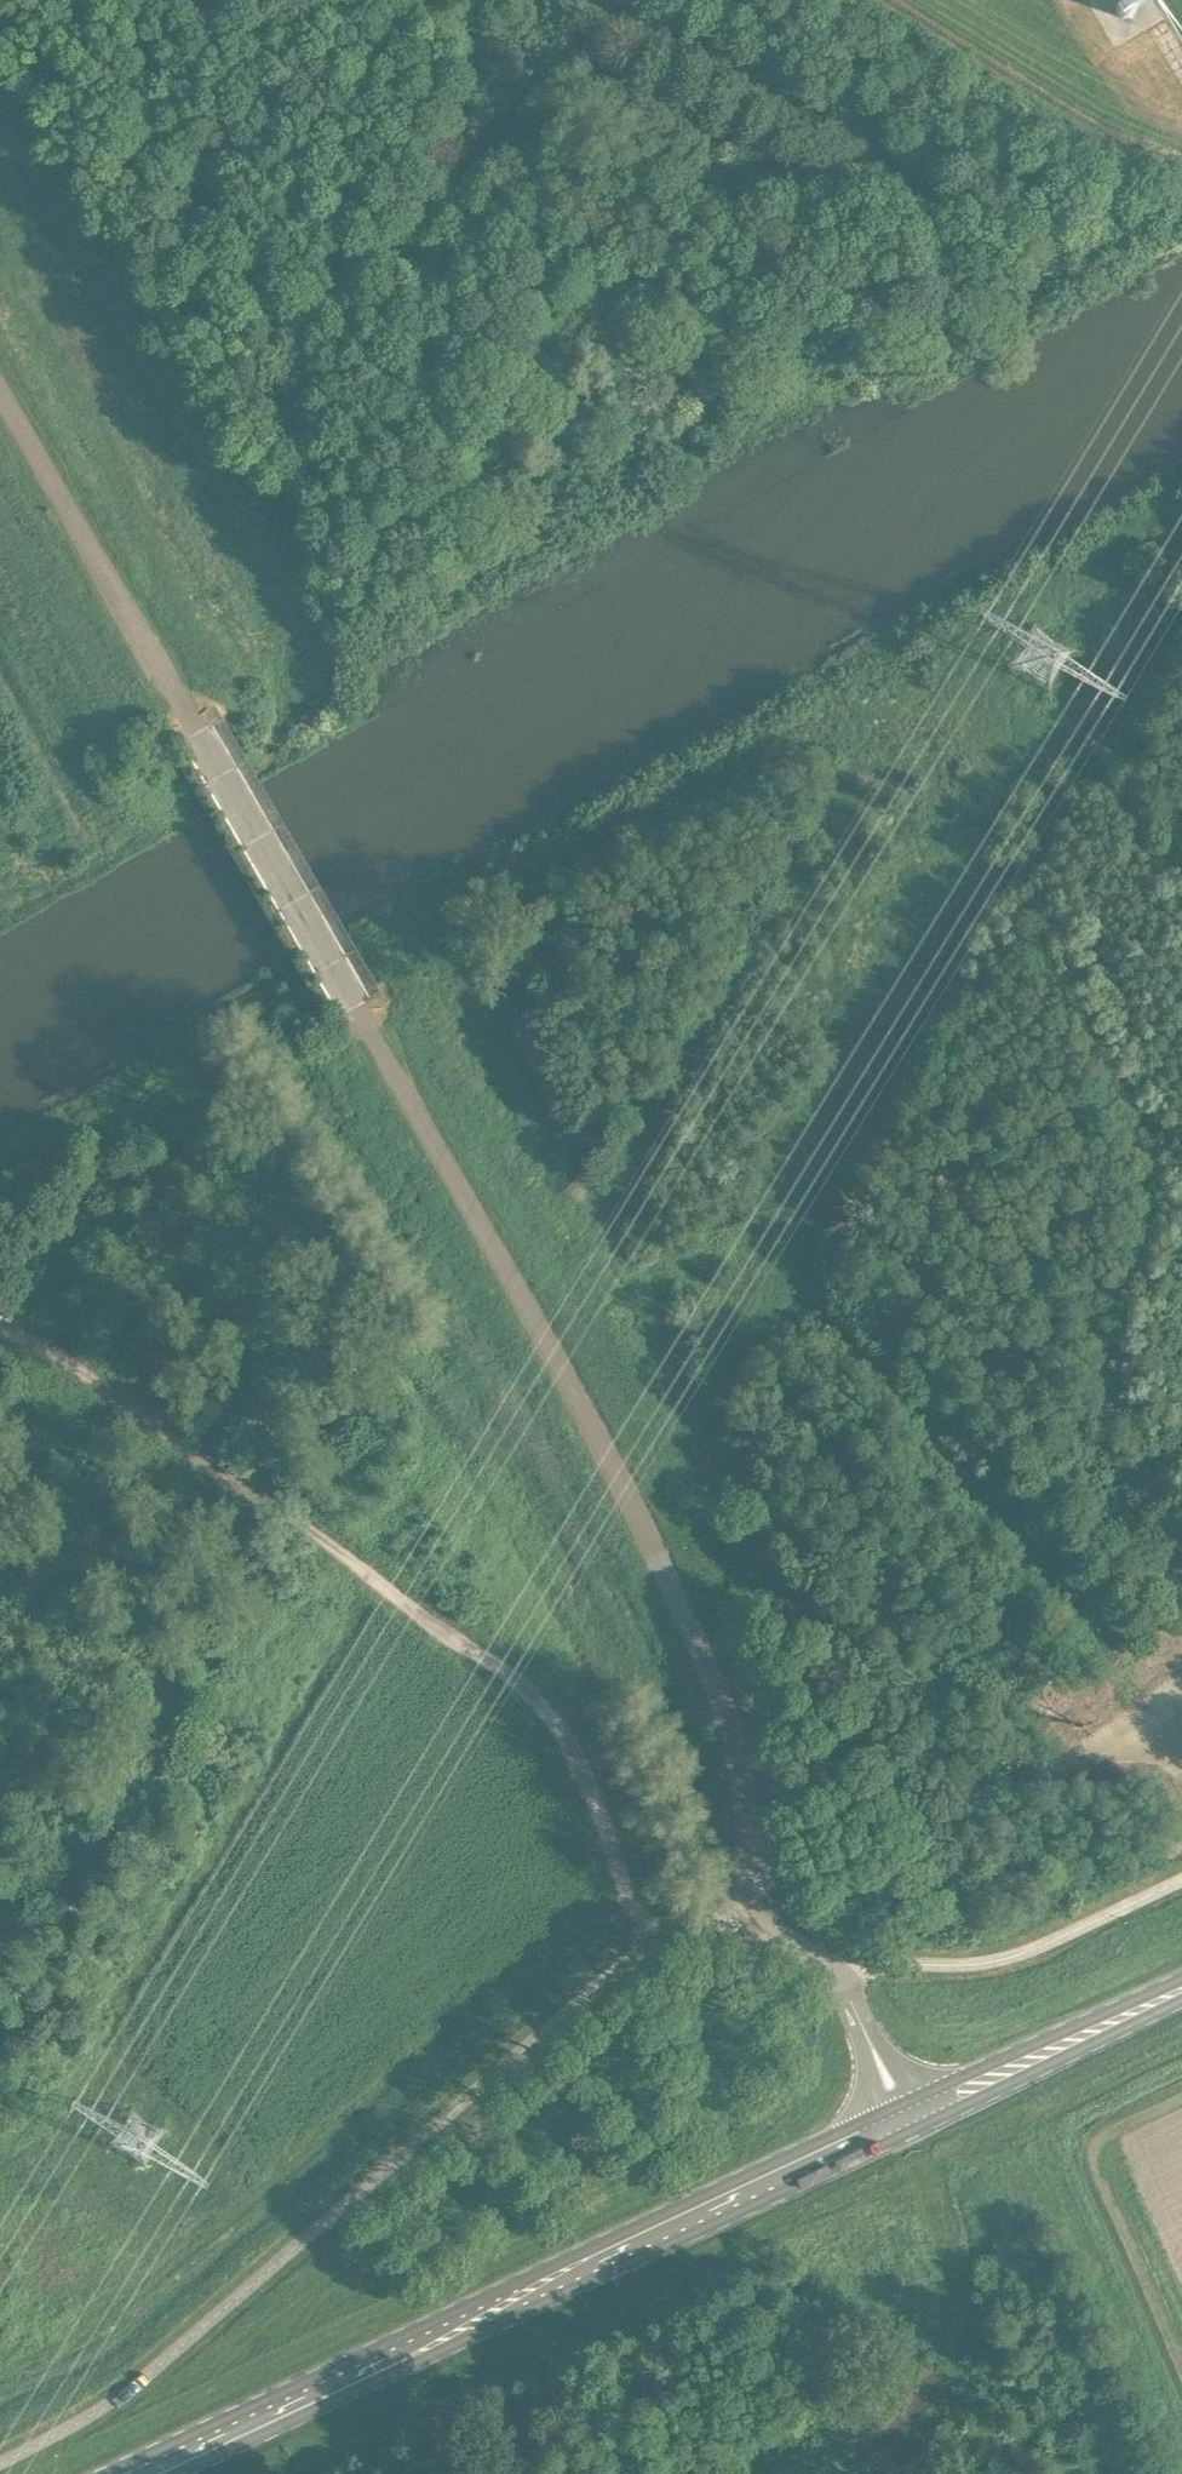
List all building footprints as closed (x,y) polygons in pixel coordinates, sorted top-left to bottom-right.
[(1135,11),(1135,9),(1135,6),(1134,4),(1132,2),(1130,0),(1120,0),(1118,1),(1116,3),(1115,6),(1115,9),(1115,12),(1116,14),(1118,16),(1120,17),(1122,18),(1125,19),(1127,19),(1130,18),(1132,16),(1134,13),(1135,11)] [(738,1974),(741,1982),(749,1979),(746,1971),(738,1974)]
